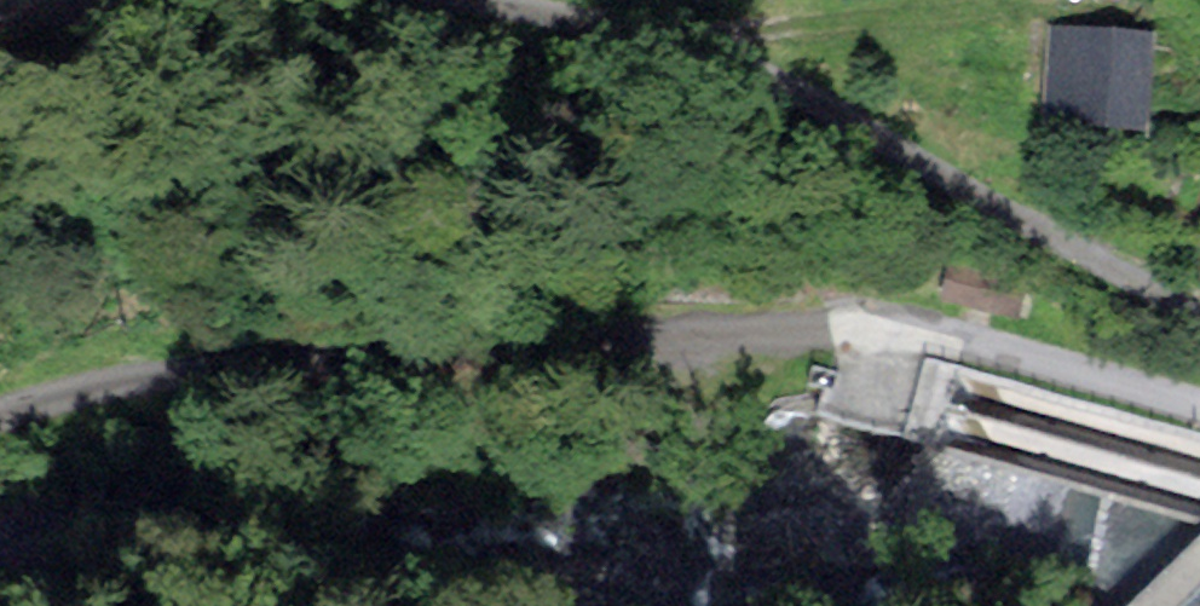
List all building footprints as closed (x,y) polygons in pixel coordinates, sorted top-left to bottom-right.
[(1142,118),(1146,32),(1050,27),(1046,114),(1142,118)]
